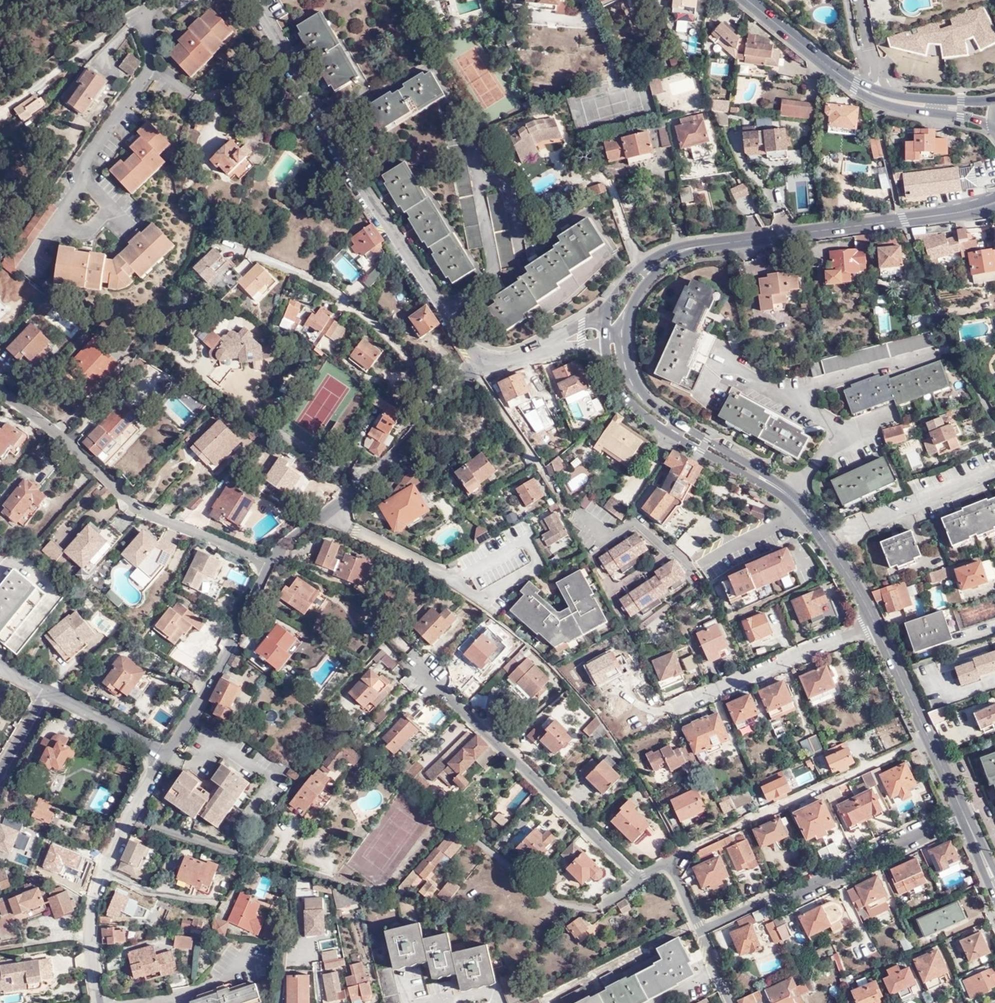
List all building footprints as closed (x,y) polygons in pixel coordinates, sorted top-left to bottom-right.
[(528,9),(557,12),(558,7),(562,7),(562,0),(529,0),(529,5),(528,9)] [(673,13),(677,13),(696,14),(697,0),(673,0),(673,13)] [(888,38),(890,47),(926,56),(929,44),(941,45),(943,59),(970,56),(967,40),(974,37),(981,52),(994,44),(994,25),(984,4),(951,17),(954,24),(941,28),(938,21),(888,38)] [(217,49),(223,44),(229,38),(226,36),(231,31),(213,12),(202,22),(200,20),(189,30),(186,28),(174,39),(180,45),(170,56),(189,76),(194,71),(200,65),(206,60),(212,55),(217,49)] [(359,79),(321,14),(317,16),(356,81),(359,79)] [(356,81),(317,16),(298,27),(302,34),(314,55),(319,64),(332,85),(336,93),(356,81)] [(736,55),(739,36),(736,34),(720,21),(708,36),(716,42),(717,39),(733,42),(732,54),(736,55)] [(737,29),(736,34),(739,36),(736,55),(736,56),(746,58),(745,61),(766,64),(766,61),(780,64),(782,49),(772,47),(772,43),(762,41),(763,34),(748,32),(747,37),(744,36),(745,30),(740,30),(737,29)] [(230,40),(235,35),(231,31),(226,36),(229,38),(230,40)] [(310,57),(314,55),(302,34),(298,36),(310,57)] [(230,40),(229,38),(223,44),(227,47),(232,42),(230,40)] [(227,47),(223,44),(217,49),(221,53),(227,47)] [(221,53),(217,49),(212,55),(215,58),(221,53)] [(215,58),(212,55),(206,60),(209,64),(215,58)] [(118,75),(129,83),(140,67),(130,59),(118,75)] [(209,64),(206,60),(200,65),(204,69),(209,64)] [(328,88),(332,85),(319,64),(316,66),(328,88)] [(204,69),(200,65),(194,71),(198,75),(204,69)] [(82,86),(78,92),(75,90),(69,98),(72,100),(68,105),(83,116),(108,84),(90,71),(80,84),(82,86)] [(194,71),(189,76),(193,79),(198,75),(194,71)] [(443,94),(430,72),(411,84),(401,90),(368,111),(382,133),(443,94)] [(651,83),(652,93),(663,92),(662,82),(651,83)] [(437,104),(445,98),(443,94),(382,133),(384,137),(437,104)] [(35,102),(32,97),(15,108),(23,121),(32,115),(31,113),(44,105),(39,99),(35,102)] [(710,99),(712,107),(713,110),(714,113),(725,114),(726,114),(728,101),(710,99)] [(782,116),(800,117),(801,101),(784,99),(782,116)] [(815,118),(817,102),(801,101),(800,117),(815,118)] [(831,116),(830,127),(856,130),(858,108),(827,105),(826,112),(828,116),(831,116)] [(729,125),(725,114),(714,113),(720,124),(729,125)] [(684,125),(675,128),(682,150),(684,149),(685,152),(692,150),(694,155),(711,150),(709,143),(710,143),(702,115),(694,117),(695,122),(692,123),(692,122),(683,124),(684,125)] [(511,138),(520,157),(537,145),(537,144),(534,138),(541,135),(543,142),(563,138),(557,119),(556,119),(544,120),(532,122),(529,123),(511,138)] [(664,148),(671,147),(666,120),(658,121),(664,148)] [(138,182),(143,177),(150,171),(155,167),(162,160),(160,158),(157,155),(162,149),(167,144),(149,125),(138,135),(140,138),(129,148),(137,156),(125,167),(121,162),(109,173),(127,192),(133,187),(138,182)] [(775,159),(775,152),(785,151),(785,141),(790,141),(789,132),(784,132),(784,129),(755,131),(757,153),(765,153),(766,156),(769,160),(775,159)] [(920,159),(920,158),(920,152),(934,152),(936,152),(936,157),(936,158),(938,158),(938,165),(950,163),(949,142),(935,143),(935,130),(924,130),(924,135),(915,136),(915,140),(905,140),(906,159),(920,159)] [(757,153),(755,131),(741,132),(743,154),(757,153)] [(624,139),(606,143),(610,163),(628,159),(630,166),(655,159),(649,133),(628,138),(627,136),(623,137),(624,139)] [(874,159),(883,157),(877,134),(868,136),(874,159)] [(534,138),(537,144),(543,142),(541,135),(534,138)] [(228,175),(252,153),(237,137),(211,161),(218,168),(221,166),(228,175)] [(162,149),(166,153),(171,148),(167,144),(162,149)] [(537,145),(520,157),(523,165),(540,153),(537,145)] [(448,149),(469,249),(482,247),(461,147),(448,149)] [(162,149),(157,155),(160,158),(166,153),(162,149)] [(775,159),(786,158),(785,151),(775,152),(775,159)] [(155,167),(158,171),(165,164),(162,160),(155,167)] [(430,249),(432,248),(437,257),(449,277),(454,285),(474,273),(452,235),(450,236),(429,200),(426,201),(404,165),(386,177),(390,185),(403,206),(402,206),(407,213),(408,212),(414,221),(426,242),(430,249)] [(976,165),(962,167),(965,190),(979,188),(976,165)] [(158,171),(155,167),(150,171),(154,175),(158,171)] [(906,172),(896,174),(897,181),(907,180),(909,197),(909,198),(927,195),(965,190),(962,167),(906,175),(906,172)] [(154,175),(150,171),(143,177),(147,181),(154,175)] [(882,189),(890,187),(886,172),(879,173),(882,189)] [(147,181),(143,177),(138,182),(142,186),(147,181)] [(744,181),(730,188),(735,200),(750,192),(744,181)] [(142,186),(138,182),(133,187),(136,191),(142,186)] [(603,184),(587,189),(590,198),(605,193),(603,184)] [(402,206),(403,206),(390,185),(386,187),(399,208),(402,206)] [(133,187),(127,192),(131,196),(136,191),(133,187)] [(681,189),(682,201),(693,200),(692,188),(681,189)] [(23,229),(3,259),(6,260),(16,268),(59,207),(54,204),(60,196),(51,190),(44,200),(23,229)] [(720,202),(720,190),(711,190),(711,202),(720,202)] [(499,193),(486,195),(502,266),(514,264),(499,193)] [(929,205),(927,195),(909,198),(909,197),(902,198),(904,209),(929,205)] [(755,230),(768,227),(760,212),(752,213),(755,230)] [(595,246),(604,240),(591,219),(566,236),(568,239),(556,247),(558,251),(533,268),(534,270),(522,278),(524,281),(499,299),(501,302),(489,310),(502,329),(518,319),(516,316),(531,307),(530,305),(551,290),(549,287),(566,276),(565,273),(586,259),(584,256),(596,248),(595,246)] [(426,242),(414,221),(410,223),(422,244),(426,242)] [(382,246),(381,244),(384,242),(373,225),(352,243),(356,248),(353,250),(358,257),(362,254),(365,258),(372,252),(374,254),(377,255),(379,258),(386,254),(383,251),(383,248),(382,246)] [(107,287),(114,289),(124,285),(125,285),(130,281),(128,279),(134,274),(136,276),(141,272),(147,266),(151,262),(158,255),(165,248),(170,244),(153,227),(142,238),(138,234),(126,245),(130,249),(115,264),(108,262),(108,258),(93,254),(94,251),(78,248),(77,251),(61,247),(54,278),(60,279),(68,281),(75,283),(83,285),(89,286),(99,288),(100,284),(107,286),(107,287)] [(225,229),(222,236),(231,239),(234,233),(225,229)] [(958,231),(959,239),(960,243),(970,241),(968,230),(958,231)] [(840,273),(851,272),(857,271),(865,270),(862,247),(867,246),(866,234),(852,236),(854,251),(829,253),(830,268),(826,268),(827,283),(841,281),(840,273)] [(931,263),(962,253),(960,243),(959,239),(945,241),(944,235),(937,236),(937,234),(912,237),(916,245),(925,244),(931,263)] [(903,245),(908,243),(905,235),(900,237),(903,245)] [(593,257),(608,247),(604,240),(595,246),(596,248),(584,256),(586,259),(565,273),(566,276),(549,287),(551,290),(530,305),(531,307),(516,316),(518,319),(502,329),(504,334),(527,319),(525,317),(540,306),(539,304),(561,289),(559,287),(575,276),(574,274),(595,259),(593,257)] [(970,241),(960,243),(962,253),(963,263),(967,262),(966,251),(978,249),(977,245),(976,240),(970,241)] [(977,245),(978,249),(979,249),(979,251),(981,251),(982,253),(970,255),(971,261),(972,269),(972,273),(973,275),(994,271),(994,242),(977,245)] [(165,248),(169,252),(173,248),(170,244),(165,248)] [(899,245),(876,248),(879,276),(902,273),(899,245)] [(600,274),(616,261),(608,247),(593,257),(595,259),(574,274),(575,276),(559,287),(561,289),(539,304),(540,306),(546,315),(551,312),(568,300),(584,287),(600,274)] [(169,252),(165,248),(158,255),(162,259),(169,252)] [(211,258),(218,252),(215,248),(208,254),(211,258)] [(970,255),(982,253),(981,251),(979,251),(979,249),(978,249),(966,251),(967,262),(971,261),(970,255)] [(250,287),(256,294),(276,275),(262,259),(242,276),(235,269),(237,267),(229,259),(227,261),(218,252),(211,258),(208,254),(193,268),(208,285),(218,276),(231,290),(239,283),(247,291),(250,287)] [(162,259),(158,255),(151,262),(155,265),(162,259)] [(449,277),(437,257),(433,259),(445,279),(449,277)] [(6,260),(0,266),(10,275),(16,268),(6,260)] [(155,265),(151,262),(147,266),(150,270),(155,265)] [(150,270),(147,266),(141,272),(145,276),(150,270)] [(377,268),(351,286),(356,293),(381,275),(377,268)] [(973,275),(974,283),(994,279),(994,271),(973,275)] [(145,276),(141,272),(136,276),(140,280),(145,276)] [(774,312),(773,306),(785,304),(784,294),(789,293),(788,291),(798,290),(795,272),(777,275),(778,278),(768,280),(759,281),(761,295),(757,296),(760,314),(774,312)] [(841,281),(851,280),(851,272),(840,273),(841,281)] [(682,308),(677,318),(679,318),(676,324),(681,326),(677,334),(680,335),(675,344),(673,342),(669,351),(672,352),(663,370),(660,369),(657,376),(680,387),(679,388),(693,394),(706,367),(693,360),(695,355),(708,361),(718,341),(704,334),(702,336),(696,333),(700,326),(712,300),(715,294),(694,283),(691,290),(686,298),(684,297),(680,306),(682,308)] [(247,291),(252,297),(256,294),(250,287),(247,291)] [(38,291),(33,297),(37,300),(43,294),(38,291)] [(23,298),(13,307),(19,314),(29,304),(23,298)] [(280,325),(293,330),(295,326),(298,327),(302,319),(298,318),(302,309),(300,309),(303,303),(291,298),(280,325)] [(716,302),(712,300),(700,326),(703,328),(716,302)] [(784,311),(785,304),(773,306),(774,312),(784,311)] [(314,343),(322,331),(331,317),(333,314),(321,306),(317,313),(314,311),(305,325),(309,327),(310,325),(317,329),(309,340),(314,343)] [(421,338),(441,326),(428,307),(411,318),(416,326),(414,327),(421,338)] [(805,318),(812,318),(811,309),(803,310),(805,318)] [(349,329),(331,317),(322,331),(330,336),(331,335),(340,341),(349,329)] [(33,362),(50,345),(52,343),(34,325),(10,351),(17,357),(22,352),(33,362)] [(929,333),(821,362),(825,377),(933,348),(929,333)] [(230,340),(227,340),(226,343),(229,344),(223,355),(224,356),(221,361),(225,362),(227,362),(228,361),(229,360),(234,359),(234,362),(242,361),(243,363),(264,360),(263,346),(256,342),(259,338),(250,334),(249,336),(243,334),(240,339),(238,339),(237,338),(237,337),(235,336),(233,336),(231,337),(230,340)] [(121,363),(102,345),(105,342),(97,335),(68,367),(85,382),(88,378),(98,388),(121,363)] [(382,352),(364,338),(352,355),(370,368),(382,352)] [(22,352),(17,357),(33,372),(55,349),(50,345),(33,362),(22,352)] [(321,349),(330,356),(331,356),(333,353),(324,346),(321,349)] [(672,352),(669,351),(660,369),(663,370),(672,352)] [(367,372),(370,368),(352,355),(350,358),(367,372)] [(887,377),(880,379),(852,391),(846,393),(856,420),(872,413),(898,404),(899,407),(949,387),(940,362),(932,365),(933,368),(915,375),(915,374),(897,381),(896,379),(889,382),(887,377)] [(575,364),(554,370),(564,402),(585,396),(575,364)] [(814,380),(822,378),(818,364),(810,366),(814,380)] [(915,375),(933,368),(932,365),(910,374),(896,379),(897,381),(915,374),(915,375)] [(321,374),(297,426),(322,437),(345,385),(321,374)] [(504,385),(509,395),(516,409),(539,398),(533,387),(530,389),(524,376),(504,385)] [(879,377),(851,388),(852,391),(880,379),(879,377)] [(119,379),(111,391),(118,396),(126,384),(119,379)] [(749,435),(766,444),(790,457),(798,461),(810,441),(803,438),(795,433),(795,431),(787,426),(785,429),(776,424),(764,417),(755,412),(756,410),(748,405),(746,407),(738,402),(739,400),(742,395),(732,389),(728,397),(731,398),(719,419),(727,423),(749,435)] [(540,397),(547,411),(560,405),(553,391),(540,397)] [(384,443),(403,412),(386,400),(382,407),(387,411),(378,425),(376,424),(369,435),(377,440),(371,450),(381,456),(387,445),(384,443)] [(98,457),(105,450),(115,440),(117,440),(139,417),(127,406),(121,412),(121,413),(110,426),(106,422),(85,444),(98,457)] [(608,451),(630,466),(645,446),(631,435),(628,439),(617,431),(620,427),(622,424),(617,419),(611,426),(608,424),(604,430),(608,433),(595,450),(604,456),(605,454),(608,451)] [(225,421),(198,444),(219,469),(245,445),(225,421)] [(348,427),(340,423),(329,440),(337,444),(348,427)] [(748,437),(749,435),(727,423),(726,426),(748,437)] [(928,457),(939,454),(937,448),(943,446),(947,456),(959,452),(956,442),(961,440),(959,432),(954,433),(951,423),(944,425),(944,423),(929,428),(931,435),(926,436),(927,441),(923,442),(928,457)] [(13,427),(9,424),(4,432),(5,433),(2,436),(5,438),(13,427)] [(904,431),(885,434),(887,440),(889,448),(909,444),(907,431),(913,430),(912,425),(903,427),(904,431)] [(5,433),(4,432),(0,429),(0,456),(3,459),(9,451),(18,457),(30,440),(24,435),(26,432),(20,428),(18,431),(13,427),(5,438),(2,436),(5,433)] [(631,435),(620,427),(617,431),(628,439),(631,435)] [(790,457),(766,444),(765,446),(789,459),(790,457)] [(608,451),(605,454),(631,473),(649,449),(645,446),(630,466),(608,451)] [(943,446),(937,448),(939,454),(941,458),(947,456),(943,446)] [(105,450),(98,457),(108,466),(114,459),(105,450)] [(523,452),(516,456),(519,462),(527,459),(523,452)] [(484,454),(455,475),(469,494),(481,487),(479,485),(496,473),(484,454)] [(692,487),(704,470),(696,466),(674,454),(666,465),(674,471),(671,475),(692,487)] [(300,474),(284,465),(287,461),(279,456),(266,478),(289,491),(300,474)] [(561,463),(558,459),(551,464),(555,474),(562,469),(559,464),(561,463)] [(841,480),(834,483),(844,507),(895,485),(884,461),(877,464),(877,467),(869,471),(868,468),(859,472),(860,475),(843,483),(841,480)] [(859,472),(841,480),(843,483),(860,475),(859,472)] [(671,475),(661,490),(681,503),(682,502),(692,487),(671,475)] [(535,480),(517,491),(528,509),(545,498),(535,480)] [(19,524),(20,522),(27,528),(43,507),(42,506),(48,498),(39,491),(40,490),(31,482),(29,484),(26,481),(6,507),(8,509),(5,513),(19,524)] [(106,499),(113,492),(104,483),(100,487),(97,485),(92,491),(94,494),(99,498),(101,495),(106,499)] [(895,485),(844,507),(845,510),(896,487),(895,485)] [(249,510),(252,512),(258,502),(231,486),(219,505),(224,508),(220,514),(218,513),(213,519),(225,526),(228,521),(238,527),(249,510)] [(405,524),(419,515),(429,509),(415,486),(383,506),(397,528),(399,528),(401,528),(402,528),(405,524)] [(681,503),(661,490),(659,489),(643,511),(664,528),(677,509),(679,509),(681,507),(682,505),(681,503)] [(206,504),(199,496),(189,506),(188,506),(196,514),(206,504)] [(581,513),(591,499),(587,496),(577,510),(581,513)] [(952,543),(970,536),(977,534),(994,527),(994,499),(989,501),(988,499),(962,509),(963,511),(942,519),(952,543)] [(592,501),(586,509),(592,513),(598,505),(592,501)] [(618,503),(610,513),(622,522),(629,512),(618,503)] [(557,513),(562,510),(558,504),(549,509),(551,513),(555,510),(557,513)] [(224,508),(219,505),(216,511),(218,513),(220,514),(224,508)] [(768,512),(754,507),(751,515),(764,520),(768,512)] [(238,527),(242,529),(252,512),(249,510),(238,527)] [(619,528),(623,523),(622,522),(610,513),(608,515),(613,519),(611,521),(619,528)] [(556,514),(541,524),(547,533),(548,532),(550,536),(537,544),(542,553),(569,537),(556,514)] [(419,515),(405,524),(409,531),(423,522),(419,515)] [(96,529),(90,524),(86,528),(92,533),(96,529)] [(108,541),(113,545),(123,535),(114,526),(104,537),(108,541)] [(977,534),(978,537),(994,531),(994,528),(994,527),(977,534)] [(85,566),(78,573),(87,581),(93,575),(89,572),(93,568),(87,563),(108,541),(104,537),(96,529),(92,533),(86,528),(67,550),(85,566)] [(125,557),(116,569),(118,570),(123,569),(125,569),(127,570),(129,572),(130,574),(130,584),(129,586),(128,586),(126,586),(125,585),(123,590),(121,591),(118,593),(117,592),(117,593),(112,599),(119,606),(123,602),(125,604),(129,606),(134,608),(135,608),(137,608),(139,607),(143,603),(144,601),(145,598),(145,595),(145,592),(144,589),(164,566),(166,567),(169,568),(179,546),(162,538),(159,542),(145,529),(123,555),(125,557)] [(892,568),(898,565),(916,559),(922,557),(912,531),(882,543),(892,568)] [(678,548),(691,560),(695,557),(702,549),(689,538),(690,536),(688,535),(678,548)] [(970,536),(952,543),(953,546),(971,540),(970,536)] [(53,564),(65,551),(51,539),(39,552),(53,564)] [(87,563),(93,568),(113,545),(108,541),(87,563)] [(364,577),(363,577),(368,564),(348,555),(345,562),(337,559),(342,547),(327,541),(317,565),(332,571),(333,568),(341,571),(338,577),(345,580),(345,581),(360,587),(362,583),(364,577)] [(622,551),(625,554),(632,547),(630,544),(622,551)] [(632,547),(625,554),(613,564),(633,587),(637,584),(640,586),(651,576),(649,573),(652,570),(647,563),(654,557),(646,548),(639,554),(632,547)] [(198,550),(183,584),(200,591),(206,579),(215,582),(224,562),(198,550)] [(733,602),(766,588),(765,585),(788,575),(797,571),(788,550),(746,568),(748,572),(734,577),(730,579),(732,583),(726,585),(733,602)] [(916,559),(898,565),(900,569),(917,562),(916,559)] [(293,574),(297,566),(286,561),(283,568),(293,574)] [(457,562),(450,566),(452,570),(459,566),(457,562)] [(374,566),(368,564),(363,577),(364,577),(362,583),(366,585),(374,566)] [(983,564),(958,572),(965,593),(990,584),(983,564)] [(144,589),(145,592),(166,567),(164,566),(144,589)] [(746,568),(732,574),(734,577),(748,572),(746,568)] [(0,591),(0,641),(6,647),(46,597),(15,571),(0,591)] [(549,643),(557,649),(567,644),(608,623),(595,600),(593,601),(591,597),(593,596),(581,572),(561,582),(575,611),(560,618),(537,599),(541,593),(530,583),(521,593),(525,596),(512,611),(540,635),(549,643)] [(766,588),(789,578),(788,575),(765,585),(766,588)] [(616,578),(604,587),(612,602),(630,587),(625,580),(620,584),(616,578)] [(206,579),(200,591),(218,599),(224,587),(215,582),(206,579)] [(305,614),(311,606),(320,594),(298,579),(290,590),(287,587),(280,597),(305,614)] [(545,597),(541,593),(537,599),(560,618),(575,611),(561,582),(557,585),(569,609),(560,614),(543,599),(545,597)] [(907,584),(874,596),(877,603),(886,600),(887,605),(891,615),(915,607),(907,584)] [(796,602),(795,603),(803,624),(813,620),(814,625),(826,620),(821,607),(830,603),(825,591),(824,591),(823,588),(811,592),(812,596),(803,599),(802,596),(795,599),(796,602)] [(954,611),(962,632),(994,620),(994,597),(954,611)] [(179,628),(185,633),(187,635),(193,626),(200,631),(206,623),(179,602),(173,610),(170,607),(156,626),(172,638),(179,628)] [(434,609),(416,628),(433,645),(459,619),(448,609),(441,616),(434,609)] [(905,624),(909,634),(913,633),(920,653),(950,643),(943,624),(947,622),(943,611),(905,624)] [(83,641),(85,644),(97,635),(77,612),(71,617),(70,615),(55,627),(59,631),(48,640),(59,653),(63,650),(66,654),(83,641)] [(765,616),(745,624),(753,643),(761,640),(763,643),(774,638),(765,616)] [(619,619),(625,629),(628,636),(632,634),(623,617),(621,619),(619,619)] [(716,621),(705,627),(708,632),(719,627),(716,621)] [(301,644),(295,638),(279,625),(255,652),(261,657),(260,658),(264,662),(265,660),(278,672),(301,644)] [(179,628),(172,638),(156,626),(155,629),(176,645),(185,633),(179,628)] [(59,631),(55,627),(45,636),(48,640),(59,631)] [(730,652),(719,627),(708,632),(699,636),(705,652),(700,654),(705,666),(721,659),(721,657),(730,652)] [(459,651),(473,665),(474,664),(481,672),(478,676),(480,678),(510,649),(504,643),(505,642),(499,636),(498,636),(491,630),(479,642),(473,636),(459,651)] [(913,633),(909,634),(916,654),(920,653),(913,633)] [(298,634),(295,638),(301,644),(305,640),(298,634)] [(549,643),(540,635),(536,639),(545,648),(549,643)] [(63,650),(59,653),(68,663),(88,647),(85,644),(83,641),(66,654),(63,650)] [(567,644),(557,649),(560,655),(570,649),(567,644)] [(420,653),(425,658),(430,652),(431,650),(427,646),(420,653)] [(384,662),(393,672),(400,665),(384,650),(375,659),(381,665),(384,662)] [(617,651),(590,665),(600,683),(622,672),(620,667),(624,665),(617,651)] [(982,677),(982,675),(994,670),(994,651),(974,658),(974,660),(956,667),(962,684),(982,677)] [(527,660),(521,654),(504,670),(510,676),(506,679),(514,688),(518,685),(532,700),(546,687),(551,682),(533,662),(533,661),(530,658),(527,660)] [(233,670),(239,660),(232,656),(226,666),(233,670)] [(674,656),(653,665),(662,684),(674,679),(676,680),(682,677),(682,675),(674,656)] [(119,658),(115,665),(117,667),(112,673),(104,684),(107,687),(106,688),(116,696),(118,696),(120,695),(122,693),(127,697),(146,672),(125,657),(123,657),(121,658),(119,658)] [(191,685),(197,674),(182,665),(175,676),(191,685)] [(802,678),(810,699),(836,688),(833,679),(835,678),(830,666),(802,678)] [(388,695),(383,691),(387,688),(390,684),(383,678),(380,681),(371,672),(349,695),(363,710),(369,703),(375,708),(388,695)] [(236,682),(223,675),(222,678),(234,685),(236,682)] [(984,681),(983,678),(982,677),(962,684),(963,687),(984,681)] [(241,688),(234,685),(222,678),(210,701),(215,704),(212,711),(216,713),(216,715),(229,722),(234,713),(230,711),(241,688)] [(784,683),(762,694),(772,716),(774,715),(774,717),(783,713),(782,712),(795,707),(784,683)] [(546,687),(532,700),(535,704),(549,691),(546,687)] [(836,688),(810,699),(812,704),(838,693),(836,688)] [(729,707),(738,726),(754,719),(761,716),(757,707),(759,706),(755,695),(729,707)] [(718,712),(715,705),(710,707),(713,714),(718,712)] [(993,727),(994,731),(994,732),(994,707),(975,716),(981,732),(993,727)] [(953,716),(950,708),(943,710),(947,719),(953,716)] [(947,719),(943,710),(930,714),(936,728),(949,724),(947,719)] [(383,711),(375,720),(381,726),(390,717),(383,711)] [(418,731),(419,732),(421,729),(413,721),(414,719),(408,714),(387,737),(392,742),(390,745),(398,752),(403,747),(418,731)] [(700,755),(707,752),(721,746),(731,742),(719,716),(711,720),(710,718),(693,726),(693,727),(685,730),(687,736),(702,768),(705,766),(700,755)] [(552,718),(543,728),(547,731),(556,721),(552,718)] [(590,738),(603,725),(597,719),(585,732),(590,738)] [(754,719),(738,726),(741,733),(757,726),(754,719)] [(556,721),(547,731),(543,728),(541,726),(536,731),(535,730),(528,737),(538,747),(539,746),(542,742),(555,754),(556,755),(564,747),(566,749),(573,741),(566,735),(568,733),(556,721)] [(597,745),(608,733),(607,732),(605,729),(603,725),(590,738),(597,745)] [(993,727),(981,732),(983,736),(994,731),(993,727)] [(458,783),(463,789),(468,783),(464,779),(470,773),(468,770),(477,762),(491,748),(478,736),(474,740),(468,734),(427,775),(435,783),(440,778),(452,789),(458,783)] [(46,769),(48,770),(49,770),(61,776),(67,774),(72,763),(70,759),(72,759),(73,758),(75,757),(75,755),(75,753),(75,752),(74,750),(72,749),(66,747),(61,744),(64,737),(60,735),(57,735),(55,736),(54,737),(53,739),(53,741),(45,737),(37,752),(46,756),(43,762),(43,764),(44,766),(45,768),(46,769)] [(816,736),(808,739),(814,753),(822,750),(816,736)] [(66,747),(69,740),(64,737),(61,744),(66,747)] [(809,756),(814,753),(808,739),(803,742),(809,756)] [(555,754),(542,742),(539,746),(551,758),(555,754)] [(341,743),(324,766),(332,772),(343,757),(354,766),(360,757),(341,743)] [(853,764),(845,743),(832,749),(835,757),(828,759),(832,772),(840,769),(846,767),(853,764)] [(654,752),(647,756),(651,763),(649,764),(651,769),(653,768),(655,772),(670,765),(673,771),(693,761),(687,747),(675,753),(672,746),(655,755),(654,752)] [(721,746),(707,752),(709,757),(723,751),(721,746)] [(483,768),(497,754),(491,748),(477,762),(483,768)] [(916,765),(923,762),(917,751),(911,754),(916,765)] [(983,760),(990,779),(992,778),(994,785),(994,756),(983,760)] [(608,757),(604,762),(612,769),(616,765),(608,757)] [(604,796),(621,778),(612,769),(604,762),(599,767),(593,761),(582,773),(588,779),(588,780),(604,796)] [(870,773),(876,785),(877,786),(884,783),(892,799),(897,797),(901,802),(909,798),(907,795),(918,789),(914,782),(911,784),(906,775),(910,773),(905,762),(898,765),(898,767),(880,776),(877,770),(870,773)] [(406,778),(407,776),(415,767),(414,766),(410,764),(401,774),(406,778)] [(407,776),(419,785),(424,780),(420,777),(425,770),(418,764),(415,767),(407,776)] [(215,826),(221,818),(226,811),(230,805),(236,798),(240,791),(247,782),(224,765),(213,781),(219,786),(223,788),(208,809),(209,810),(204,818),(215,826)] [(768,765),(759,769),(763,778),(772,774),(768,765)] [(286,774),(298,783),(302,778),(290,769),(286,774)] [(169,795),(177,801),(191,811),(198,816),(199,815),(206,805),(193,795),(195,792),(201,783),(186,772),(169,795)] [(313,778),(307,785),(298,797),(289,810),(295,815),(296,813),(299,808),(306,813),(311,806),(321,813),(335,795),(325,787),(330,781),(319,773),(314,779),(313,778)] [(790,792),(782,773),(761,782),(764,789),(762,789),(768,802),(790,792)] [(876,785),(870,773),(862,777),(865,785),(861,787),(863,791),(854,796),(865,819),(872,815),(879,812),(882,811),(871,787),(876,785)] [(431,786),(424,780),(419,785),(427,791),(431,786)] [(301,781),(293,793),(298,797),(307,785),(301,781)] [(244,794),(251,785),(247,782),(240,791),(244,794)] [(208,809),(223,788),(219,786),(208,802),(206,805),(199,815),(204,818),(209,810),(208,809)] [(837,798),(833,789),(825,793),(831,806),(837,804),(848,827),(850,826),(857,823),(865,819),(854,796),(844,800),(842,796),(837,798)] [(734,808),(753,801),(748,790),(730,798),(734,808)] [(240,800),(244,794),(240,791),(236,798),(240,800)] [(698,791),(673,802),(682,821),(707,810),(698,791)] [(208,802),(195,792),(193,795),(206,805),(208,802)] [(167,799),(174,805),(177,801),(169,795),(167,799)] [(823,802),(820,795),(806,802),(809,808),(823,802)] [(234,808),(240,800),(236,798),(230,805),(234,808)] [(729,798),(719,802),(724,812),(734,807),(729,798)] [(40,799),(33,817),(38,819),(49,823),(50,824),(54,815),(49,812),(53,805),(40,799)] [(174,805),(188,815),(191,811),(177,801),(174,805)] [(623,812),(612,823),(633,844),(651,827),(634,810),(637,808),(630,802),(622,810),(623,812)] [(802,812),(809,808),(806,802),(799,805),(802,812)] [(823,802),(809,808),(822,834),(835,827),(823,802)] [(230,814),(234,808),(230,805),(226,811),(230,814)] [(299,808),(296,813),(303,818),(306,813),(299,808)] [(808,841),(822,834),(809,808),(802,812),(795,816),(808,841)] [(283,810),(276,820),(279,822),(287,812),(283,810)] [(198,816),(191,811),(188,815),(196,820),(198,816)] [(225,821),(230,814),(226,811),(221,818),(225,821)] [(774,816),(765,821),(767,825),(754,831),(761,847),(788,835),(784,826),(781,819),(776,821),(774,816)] [(219,829),(225,821),(221,818),(215,826),(219,829)] [(46,830),(49,823),(38,819),(36,826),(46,830)] [(35,829),(27,826),(22,838),(30,841),(35,829)] [(546,831),(545,832),(538,827),(518,849),(535,865),(547,852),(546,851),(555,842),(552,839),(554,838),(546,831)] [(747,868),(745,863),(754,858),(746,840),(745,840),(743,836),(736,839),(738,843),(727,848),(737,872),(747,868)] [(731,841),(729,837),(717,842),(719,847),(731,841)] [(53,841),(45,838),(41,848),(49,850),(53,841)] [(153,850),(134,840),(124,860),(125,861),(121,869),(139,878),(153,850)] [(278,845),(267,840),(258,857),(269,860),(278,845)] [(701,855),(719,847),(717,842),(699,850),(701,855)] [(953,842),(933,851),(942,872),(951,867),(950,864),(961,859),(953,842)] [(602,875),(602,871),(574,843),(562,855),(572,865),(569,869),(584,884),(586,882),(588,884),(594,878),(596,878),(598,878),(600,878),(602,875)] [(828,846),(834,859),(841,856),(835,843),(828,846)] [(371,871),(390,870),(389,864),(404,862),(402,845),(385,846),(386,857),(372,859),(373,870),(371,870),(371,871)] [(819,851),(825,864),(834,859),(828,846),(819,851)] [(417,871),(416,870),(400,887),(406,892),(421,876),(425,879),(446,855),(438,848),(427,861),(426,860),(417,871)] [(695,868),(703,887),(711,883),(712,887),(722,883),(720,878),(727,875),(719,857),(695,868)] [(179,880),(192,885),(200,888),(200,891),(209,894),(219,867),(209,863),(208,866),(187,858),(183,869),(180,868),(176,879),(179,879),(179,880)] [(757,866),(754,858),(745,863),(747,868),(748,870),(757,866)] [(903,882),(908,892),(928,883),(917,859),(889,873),(896,886),(903,882)] [(950,864),(951,867),(963,862),(961,859),(950,864)] [(98,865),(90,862),(87,870),(94,873),(98,865)] [(0,870),(0,884),(2,891),(12,887),(5,868),(0,870)] [(943,881),(945,887),(957,882),(955,877),(943,881)] [(450,878),(439,890),(448,899),(459,887),(450,878)] [(885,901),(883,896),(886,894),(879,878),(851,891),(866,922),(890,910),(885,901)] [(174,885),(190,891),(192,885),(179,880),(179,879),(176,879),(174,885)] [(17,913),(21,924),(49,913),(36,881),(24,885),(28,893),(1,905),(5,917),(17,913)] [(425,897),(433,886),(429,882),(420,893),(425,897)] [(333,898),(332,890),(315,883),(314,887),(315,892),(333,898)] [(438,890),(433,886),(425,897),(430,901),(438,890)] [(50,899),(66,893),(64,887),(48,894),(50,899)] [(842,901),(850,897),(846,887),(837,892),(842,901)] [(66,893),(50,899),(58,918),(75,911),(68,892),(66,893)] [(110,909),(107,917),(111,919),(117,922),(119,917),(121,918),(124,912),(133,916),(138,903),(117,894),(110,909)] [(266,909),(268,904),(264,902),(257,899),(254,898),(253,899),(242,895),(230,923),(255,934),(262,917),(266,909)] [(305,899),(306,923),(324,922),(322,898),(305,899)] [(632,908),(627,899),(617,906),(622,913),(632,908)] [(835,934),(844,930),(841,923),(836,924),(835,920),(839,918),(841,916),(841,915),(841,913),(841,911),(840,909),(838,908),(837,907),(843,905),(840,903),(838,902),(835,902),(832,902),(830,903),(801,917),(802,920),(800,921),(805,932),(807,931),(810,937),(831,927),(835,934)] [(958,903),(918,920),(926,937),(965,919),(958,903)] [(836,924),(841,923),(842,922),(844,919),(846,917),(846,914),(846,912),(846,909),(844,907),(843,905),(837,907),(838,908),(840,909),(841,911),(841,913),(841,915),(841,916),(839,918),(835,920),(836,924)] [(754,914),(754,915),(759,923),(771,917),(767,908),(754,914)] [(271,911),(266,909),(262,917),(267,919),(271,911)] [(752,927),(759,923),(754,915),(737,923),(741,932),(752,927)] [(100,917),(100,925),(110,926),(111,919),(107,917),(100,917)] [(215,918),(209,936),(226,939),(229,924),(215,918)] [(586,928),(591,925),(583,918),(569,926),(570,927),(568,928),(570,931),(572,930),(576,937),(587,930),(586,928)] [(182,932),(184,933),(191,934),(192,928),(199,929),(201,921),(195,919),(194,921),(184,919),(182,932)] [(394,962),(428,955),(432,972),(457,967),(461,986),(495,978),(487,943),(453,951),(448,931),(424,937),(420,920),(386,928),(394,962)] [(777,945),(784,942),(778,929),(775,922),(768,925),(777,945)] [(784,942),(793,938),(788,925),(778,929),(784,942)] [(761,950),(752,927),(741,932),(733,935),(742,956),(752,952),(753,954),(761,950)] [(115,929),(104,930),(105,945),(109,944),(110,946),(116,945),(116,944),(126,943),(125,931),(115,932),(115,929)] [(587,930),(576,937),(579,943),(590,937),(587,930)] [(184,933),(182,932),(180,932),(178,932),(176,948),(192,950),(194,938),(192,938),(183,937),(184,933)] [(969,963),(979,959),(987,955),(989,954),(980,934),(960,943),(969,963)] [(906,935),(900,937),(905,952),(912,949),(906,935)] [(686,958),(689,956),(680,939),(658,950),(660,954),(615,978),(613,974),(599,981),(605,992),(591,999),(585,988),(562,999),(563,1002),(638,1002),(669,987),(670,989),(695,977),(689,964),(686,958)] [(155,947),(130,954),(137,978),(162,971),(163,976),(179,971),(174,952),(158,956),(155,947)] [(353,959),(351,959),(352,965),(363,963),(361,950),(352,952),(353,959)] [(937,951),(915,961),(928,991),(942,985),(940,980),(947,976),(937,951)] [(327,962),(334,961),(340,959),(339,956),(339,952),(324,954),(325,962),(327,962)] [(987,955),(979,959),(981,964),(990,961),(987,955)] [(0,963),(0,993),(42,988),(41,978),(53,977),(51,958),(0,963)] [(334,964),(334,961),(327,962),(328,969),(335,968),(334,964)] [(375,975),(373,961),(363,963),(366,977),(375,975)] [(349,977),(354,1002),(366,1002),(369,1002),(371,1002),(372,1001),(373,1000),(373,999),(370,982),(367,983),(366,977),(363,963),(352,965),(354,976),(349,977)] [(385,1002),(399,1002),(390,963),(377,966),(385,1002)] [(988,969),(963,981),(971,999),(987,992),(986,990),(994,986),(990,974),(994,972),(991,967),(987,968),(988,969)] [(896,968),(885,973),(886,976),(882,977),(890,996),(897,993),(900,999),(911,994),(908,988),(915,985),(908,970),(898,974),(896,968)] [(338,972),(325,974),(330,1002),(348,999),(346,990),(342,991),(338,972)] [(312,975),(288,975),(288,1002),(312,1002),(312,975)] [(850,988),(852,993),(851,993),(855,1002),(883,1002),(872,978),(850,988)] [(766,992),(771,1002),(802,1002),(793,980),(766,992)] [(261,999),(256,984),(232,993),(230,987),(218,992),(219,993),(192,1002),(249,1002),(261,999)] [(638,1002),(645,1002),(670,990),(670,989),(669,987),(638,1002)] [(760,992),(738,1001),(739,1002),(757,1002),(763,1000),(760,992)]
